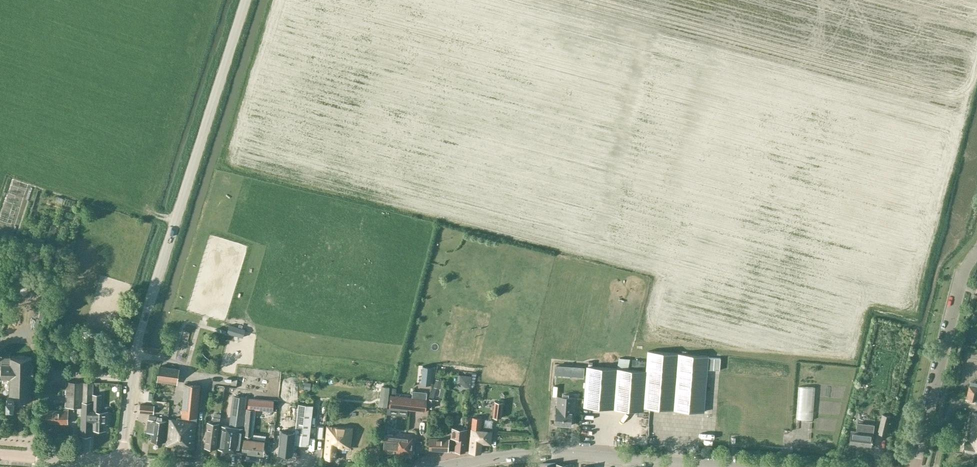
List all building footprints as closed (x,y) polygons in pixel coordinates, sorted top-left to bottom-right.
[(370,4),(378,14),(387,6),(382,0),(374,0),(370,4)] [(370,4),(360,11),(368,21),(378,14),(370,4)] [(462,15),(458,26),(470,30),(474,19),(462,15)] [(353,18),(343,25),(351,35),(361,28),(353,18)] [(414,21),(410,33),(421,37),(425,24),(414,21)] [(425,24),(421,37),(433,40),(436,28),(425,24)] [(343,25),(334,33),(342,43),(351,35),(343,25)] [(436,28),(433,40),(444,44),(448,32),(436,28)] [(457,30),(453,42),(466,46),(469,34),(457,30)] [(326,39),(317,47),(325,57),(334,49),(326,39)] [(317,47),(308,54),(316,64),(325,57),(317,47)] [(444,72),(440,84),(452,88),(456,76),(444,72)] [(301,74),(297,87),(308,90),(312,78),(301,74)] [(312,78),(308,90),(319,94),(323,81),(312,78)] [(323,81),(319,94),(331,97),(335,85),(323,81)] [(440,84),(436,95),(449,99),(452,88),(440,84)] [(345,88),(341,100),(352,104),(356,92),(345,88)] [(356,92),(352,104),(364,108),(367,95),(356,92)] [(367,95),(364,108),(375,111),(379,99),(367,95)] [(436,95),(433,106),(445,110),(449,99),(436,95)] [(388,102),(385,114),(396,117),(400,105),(388,102)] [(400,105),(396,117),(407,121),(411,109),(400,105)] [(411,109),(407,121),(419,125),(423,112),(411,109)] [(243,337),(245,330),(229,325),(227,333),(243,337)] [(619,357),(617,368),(586,365),(583,405),(640,410),(640,406),(705,411),(709,354),(645,349),(643,370),(628,369),(630,358),(619,357)] [(38,380),(39,364),(35,364),(35,358),(28,358),(28,355),(19,355),(19,357),(15,357),(15,356),(12,356),(12,357),(4,356),(4,362),(1,361),(0,368),(3,368),(3,378),(12,378),(11,396),(9,396),(9,401),(8,401),(8,405),(28,406),(28,401),(33,401),(34,398),(35,398),(35,397),(34,397),(35,379),(38,380)] [(180,368),(159,365),(157,381),(177,384),(180,368)] [(426,368),(424,381),(433,383),(436,370),(437,367),(427,365),(426,368)] [(468,387),(471,388),(472,376),(461,375),(461,380),(463,384),(465,387),(468,387)] [(442,381),(436,380),(434,387),(441,388),(442,381)] [(68,406),(82,407),(82,401),(92,402),(92,397),(93,382),(66,381),(66,406),(64,406),(64,410),(44,410),(43,422),(68,423),(68,410),(68,406)] [(168,420),(168,421),(166,442),(166,445),(193,447),(195,421),(197,421),(200,385),(185,383),(183,401),(181,419),(177,419),(177,421),(168,420)] [(969,385),(967,398),(976,400),(976,386),(969,385)] [(390,395),(389,407),(426,411),(427,392),(413,391),(412,397),(390,395)] [(576,397),(557,395),(556,406),(554,424),(571,425),(572,414),(575,414),(576,397)] [(233,396),(229,426),(220,425),(219,437),(221,437),(220,449),(227,449),(227,451),(240,452),(246,398),(233,396)] [(94,428),(105,429),(105,423),(107,423),(108,411),(99,411),(99,397),(92,397),(92,402),(82,401),(82,407),(81,434),(91,435),(91,434),(91,422),(94,422),(94,428)] [(249,398),(248,408),(246,408),(244,435),(245,435),(253,436),(256,409),(273,411),(274,400),(249,398)] [(500,418),(502,403),(494,402),(493,417),(500,418)] [(296,432),(294,443),(297,443),(309,445),(314,404),(299,403),(296,432)] [(140,404),(139,412),(154,414),(154,405),(140,404)] [(961,449),(976,452),(976,413),(972,412),(968,438),(963,438),(961,449)] [(886,436),(891,416),(882,414),(877,433),(886,436)] [(166,442),(168,421),(156,420),(156,416),(149,415),(149,419),(147,419),(146,431),(152,432),(152,441),(166,442)] [(218,417),(214,416),(213,422),(208,422),(205,446),(215,447),(218,417)] [(318,430),(326,431),(327,419),(319,418),(318,430)] [(470,429),(468,452),(481,452),(481,443),(491,444),(493,431),(481,430),(482,419),(472,418),(472,422),(471,429),(470,429)] [(857,430),(850,429),(849,443),(871,446),(874,423),(858,421),(857,430)] [(352,446),(353,428),(328,426),(325,456),(337,458),(338,446),(343,447),(343,445),(352,446)] [(468,428),(452,427),(451,438),(456,438),(455,451),(466,452),(468,428)] [(281,431),(279,453),(293,454),(293,446),(297,447),(297,443),(294,443),(296,432),(281,431)] [(413,457),(414,442),(412,442),(412,435),(400,433),(400,436),(387,435),(387,441),(386,440),(385,451),(397,452),(397,455),(413,457)] [(244,439),(243,452),(263,453),(264,441),(253,439),(253,436),(245,435),(244,439)] [(449,450),(449,439),(430,439),(430,450),(449,450)]
